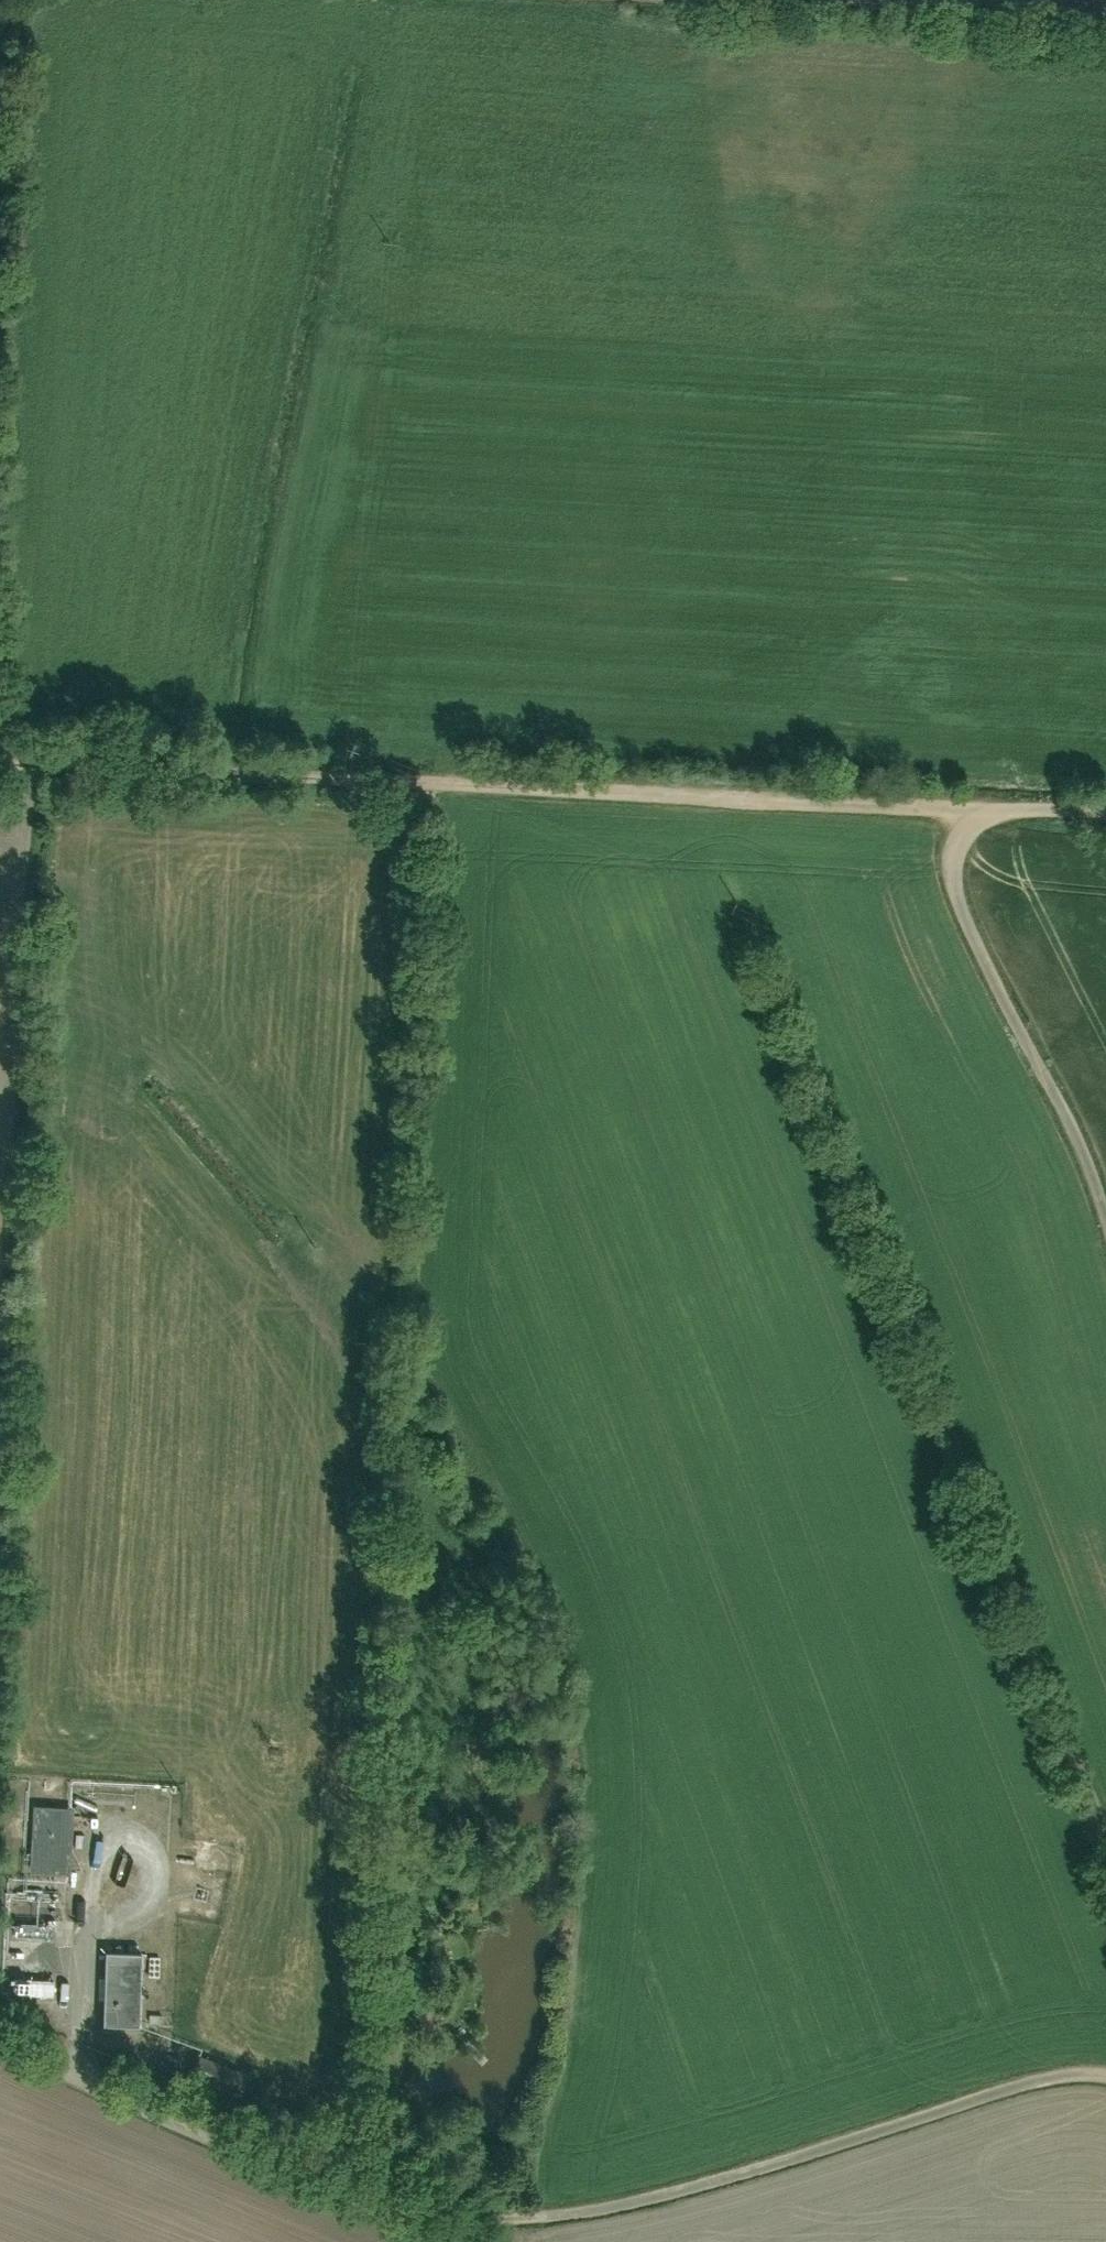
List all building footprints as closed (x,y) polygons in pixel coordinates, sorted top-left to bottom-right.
[(74,1818),(34,1817),(32,1883),(72,1884),(74,1818)] [(36,1890),(19,1897),(108,1954),(125,1926),(67,1891),(36,1890)] [(153,1956),(102,1955),(100,2040),(151,2041),(153,1956)] [(183,2078),(247,2106),(264,2067),(200,2039),(183,2078)]
